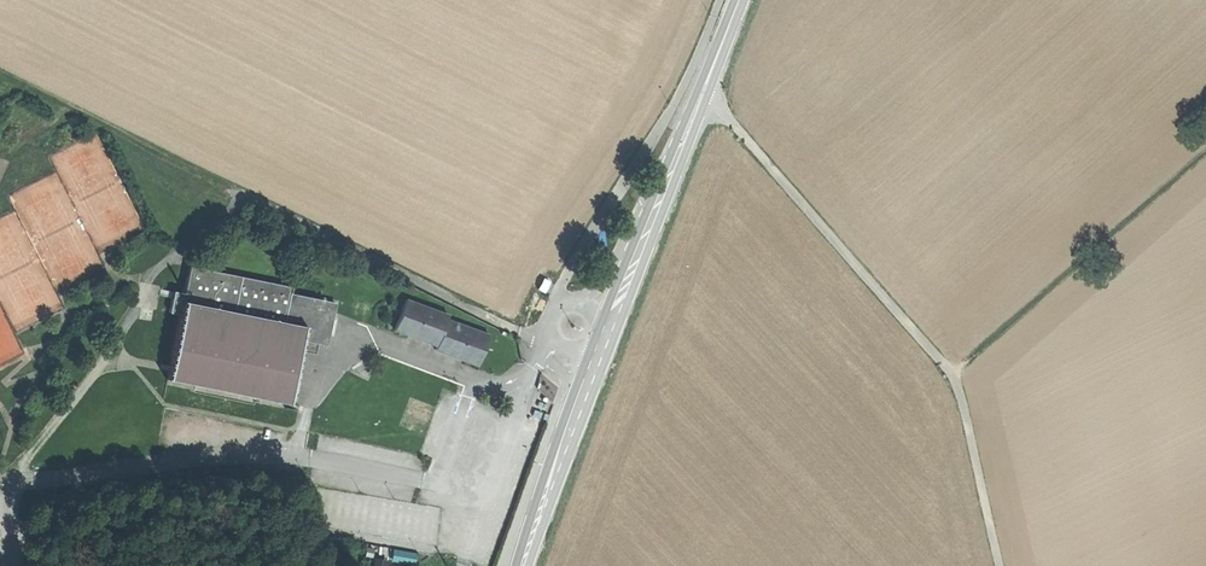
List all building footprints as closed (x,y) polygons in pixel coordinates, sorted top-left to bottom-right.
[(184,296),(182,305),(302,330),(300,341),(325,347),(330,324),(333,306),(289,296),(289,289),(189,269),(184,296)] [(182,305),(184,296),(171,293),(167,315),(179,317),(182,305)] [(447,318),(406,302),(393,332),(416,340),(436,348),(436,351),(455,359),(478,368),(488,338),(445,322),(447,318)] [(302,330),(182,305),(179,317),(166,380),(288,405),(300,341),(302,330)] [(393,547),(390,559),(415,565),(418,552),(393,547)]
